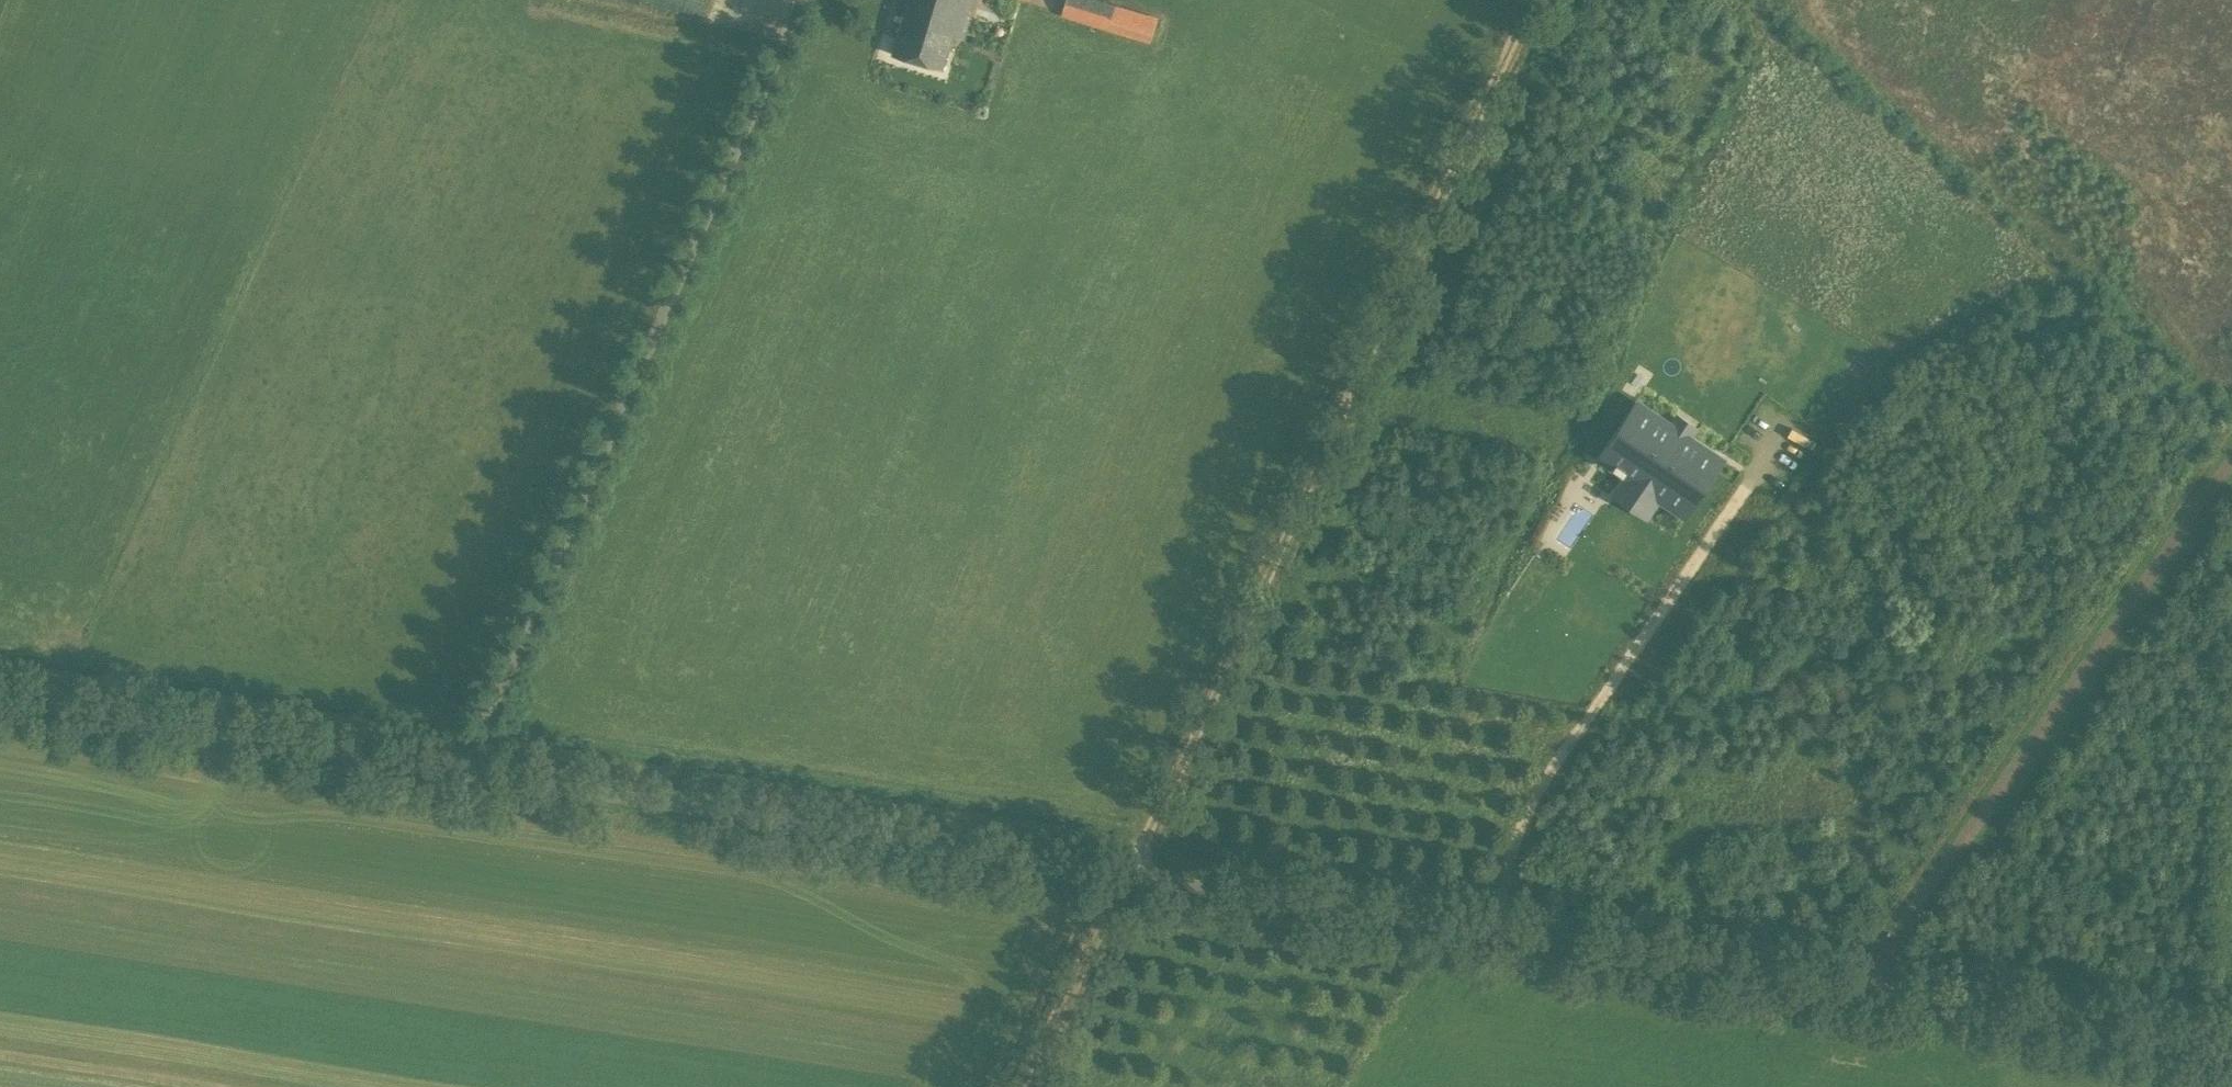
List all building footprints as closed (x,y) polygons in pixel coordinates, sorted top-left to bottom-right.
[(892,52),(943,68),(953,34),(962,37),(974,0),(908,0),(892,52)] [(1157,17),(1100,0),(1066,0),(1061,15),(1106,29),(1150,42),(1157,17)] [(1728,464),(1696,442),(1672,426),(1640,404),(1603,459),(1628,476),(1667,501),(1692,518),(1728,464)]
